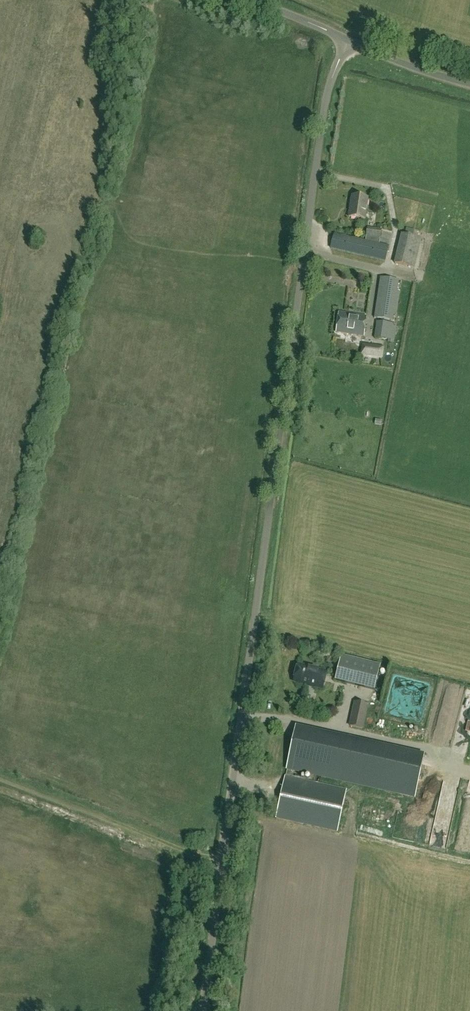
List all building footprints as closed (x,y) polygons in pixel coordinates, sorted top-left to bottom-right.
[(365,219),(368,198),(352,196),(349,217),(365,219)] [(380,238),(381,229),(367,227),(366,236),(380,238)] [(383,241),(393,242),(394,231),(383,230),(383,241)] [(331,248),(385,261),(388,247),(334,234),(331,248)] [(415,268),(421,239),(402,235),(395,264),(415,268)] [(392,321),(398,281),(381,278),(375,318),(392,321)] [(367,316),(339,313),(336,332),(364,336),(367,316)] [(393,341),(395,325),(377,322),(375,338),(393,341)] [(361,355),(382,358),(383,348),(363,345),(361,355)] [(375,690),(381,666),(341,656),(335,680),(375,690)] [(327,672),(298,665),(294,682),(323,689),(327,672)] [(427,682),(396,674),(387,714),(398,717),(400,708),(420,713),(427,682)] [(364,722),(367,710),(357,708),(354,720),(364,722)] [(296,727),(287,768),(415,796),(424,755),(296,727)] [(347,789),(285,776),(276,818),(337,831),(347,789)] [(445,847),(448,837),(436,834),(433,844),(445,847)]
